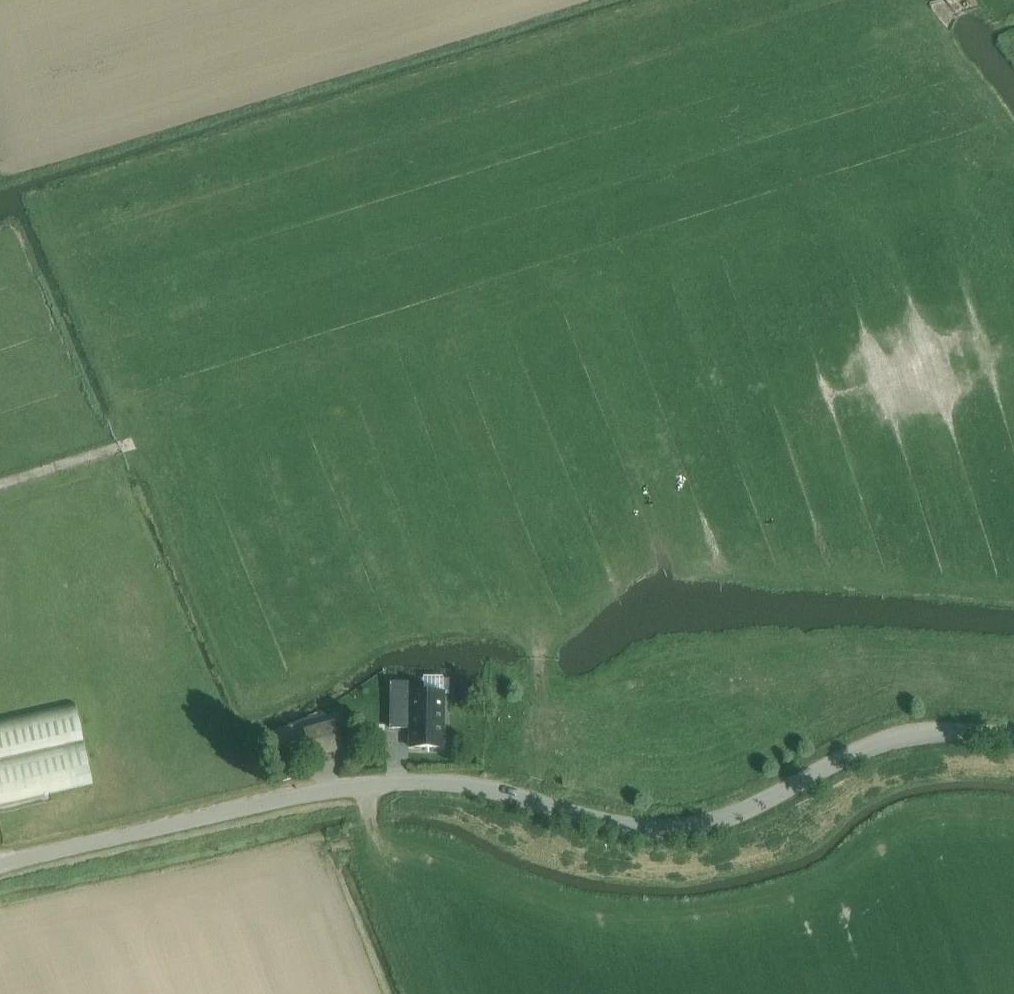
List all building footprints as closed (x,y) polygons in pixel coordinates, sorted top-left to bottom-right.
[(423,684),(391,683),(391,729),(405,729),(405,728),(411,728),(410,748),(444,748),(444,693),(423,693),(423,684)] [(92,782),(75,705),(0,722),(0,803),(92,782)] [(343,747),(336,723),(305,731),(312,756),(343,747)]
